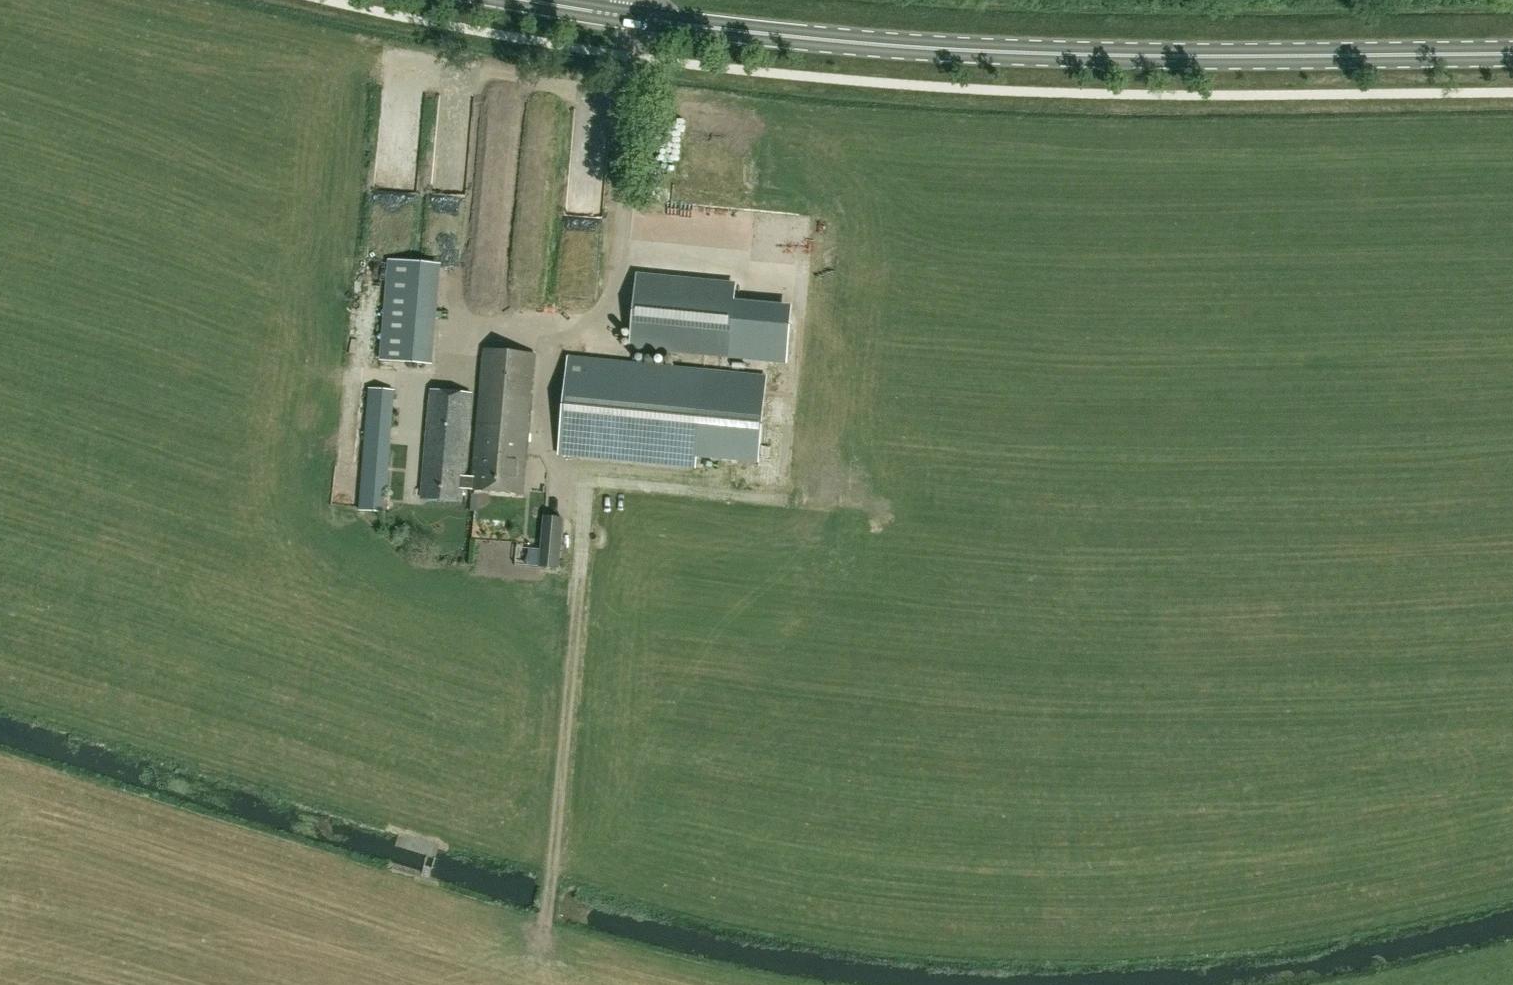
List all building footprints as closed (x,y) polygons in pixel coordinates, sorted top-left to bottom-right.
[(471,257),(497,259),(512,96),(486,93),(471,257)] [(381,354),(423,354),(425,254),(383,253),(381,354)] [(638,275),(631,344),(729,353),(735,284),(638,275)] [(432,391),(422,498),(463,502),(465,488),(472,489),(472,490),(524,494),(536,354),(484,349),(473,477),(466,477),(473,394),(432,391)] [(704,370),(569,356),(559,453),(695,467),(697,447),(712,448),(716,404),(701,402),(704,370)] [(385,511),(394,390),(370,388),(360,510),(385,511)] [(331,493),(349,493),(350,477),(331,477),(331,493)] [(544,516),(541,549),(540,566),(559,568),(563,518),(544,516)]
